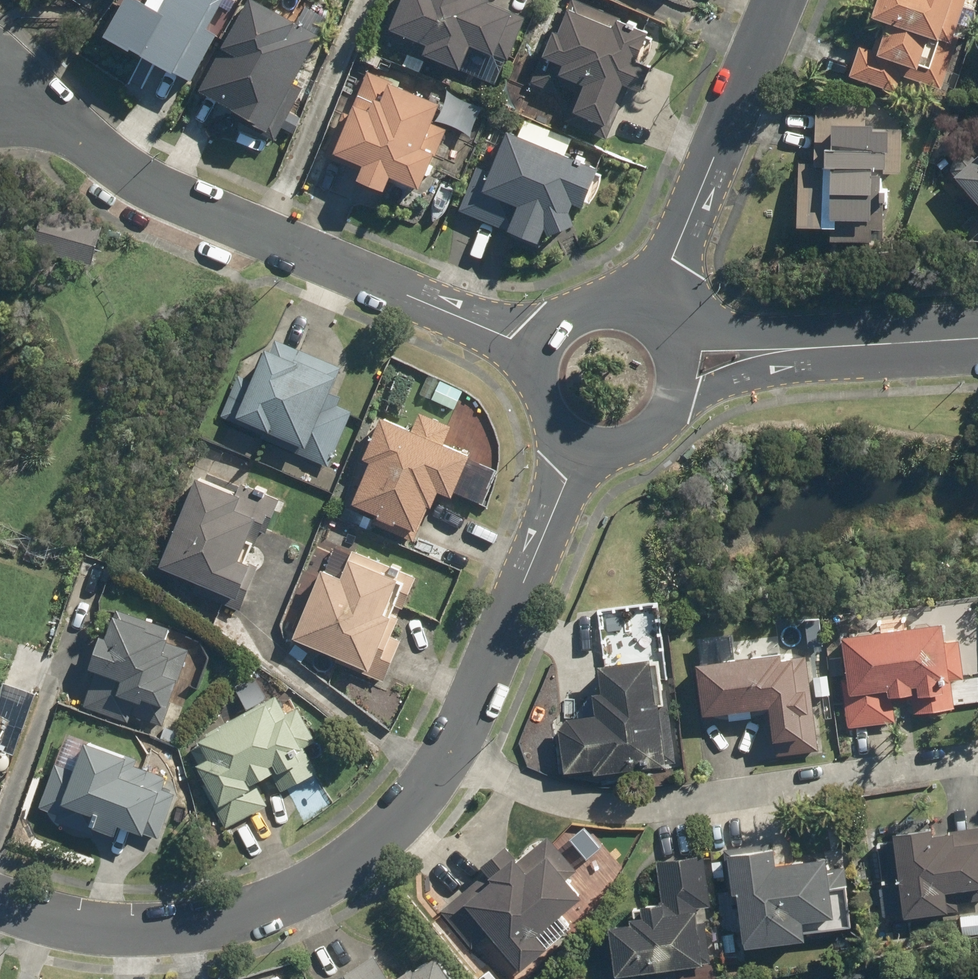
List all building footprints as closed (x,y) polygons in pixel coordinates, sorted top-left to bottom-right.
[(166,77),(187,89),(218,35),(198,23),(212,0),(147,0),(144,5),(134,0),(123,0),(97,45),(133,66),(127,76),(157,93),(166,77)] [(248,0),(193,97),(263,137),(318,40),(248,0)] [(386,33),(420,46),(414,60),(457,77),(467,51),(492,61),(508,20),(466,4),(468,0),(399,0),(386,33)] [(650,32),(573,0),(566,0),(531,85),(571,102),(563,122),(598,136),(617,91),(638,100),(650,72),(636,66),(650,32)] [(862,18),(881,25),(872,50),(860,46),(848,80),(891,95),(897,78),(937,92),(950,56),(945,54),(964,0),(869,0),(862,18)] [(379,200),(385,185),(413,197),(429,158),(418,154),(437,107),(358,74),(323,160),(354,172),(348,187),(379,200)] [(481,112),(447,96),(433,125),(468,141),(481,112)] [(898,178),(900,132),(864,130),(866,105),(810,102),(807,168),(792,167),(789,226),(823,228),(822,240),(867,242),(868,213),(877,213),(879,177),(898,178)] [(564,161),(571,143),(523,121),(515,139),(504,134),(487,173),(477,168),(456,215),(532,248),(539,234),(544,245),(569,232),(564,221),(568,210),(579,215),(597,175),(564,161)] [(963,138),(977,155),(948,178),(977,215),(977,126),(963,138)] [(87,271),(100,227),(40,208),(27,252),(87,271)] [(235,375),(217,419),(231,424),(222,447),(254,460),(264,438),(275,443),(266,465),(331,492),(340,470),(329,465),(351,412),(324,400),(337,368),(268,339),(251,381),(235,375)] [(462,393),(438,381),(429,400),(453,411),(462,393)] [(418,416),(409,434),(377,420),(358,462),(367,467),(347,511),(414,541),(434,498),(446,504),(466,460),(440,448),(448,430),(418,416)] [(260,535),(271,509),(194,477),(155,573),(231,605),(246,569),(237,565),(251,531),(260,535)] [(379,641),(387,622),(379,619),(393,584),(341,563),(334,580),(315,572),(286,641),(385,681),(398,648),(379,641)] [(136,718),(160,727),(187,651),(163,643),(167,631),(116,612),(103,646),(96,643),(86,673),(93,676),(82,706),(134,724),(136,718)] [(947,713),(943,684),(961,682),(955,640),(937,643),(935,626),(834,640),(847,727),(891,720),(889,705),(910,702),(912,718),(947,713)] [(796,740),(793,716),(804,715),(801,689),(790,691),(786,656),(689,667),(695,717),(763,709),(767,744),(796,740)] [(581,719),(554,723),(561,773),(582,770),(583,781),(659,771),(644,661),(593,667),(596,693),(577,696),(581,719)] [(283,716),(274,700),(181,749),(224,832),(269,809),(258,788),(271,781),(279,795),(317,775),(306,753),(315,748),(295,710),(283,716)] [(79,747),(72,766),(57,760),(38,810),(52,815),(48,823),(109,845),(114,831),(139,840),(155,797),(114,781),(120,763),(79,747)] [(945,917),(942,894),(977,890),(977,830),(887,840),(892,885),(875,887),(881,941),(908,938),(906,922),(945,917)] [(517,863),(501,846),(477,868),(483,875),(439,914),(472,953),(486,940),(514,971),(567,923),(558,913),(575,897),(561,881),(573,870),(545,838),(517,863)] [(842,887),(824,889),(821,863),(768,868),(766,850),(721,855),(731,952),(800,945),(799,933),(846,928),(842,887)] [(601,926),(607,978),(700,969),(694,911),(709,909),(704,859),(653,864),(657,906),(627,909),(629,923),(601,926)] [(429,957),(394,978),(442,978),(429,957)]
